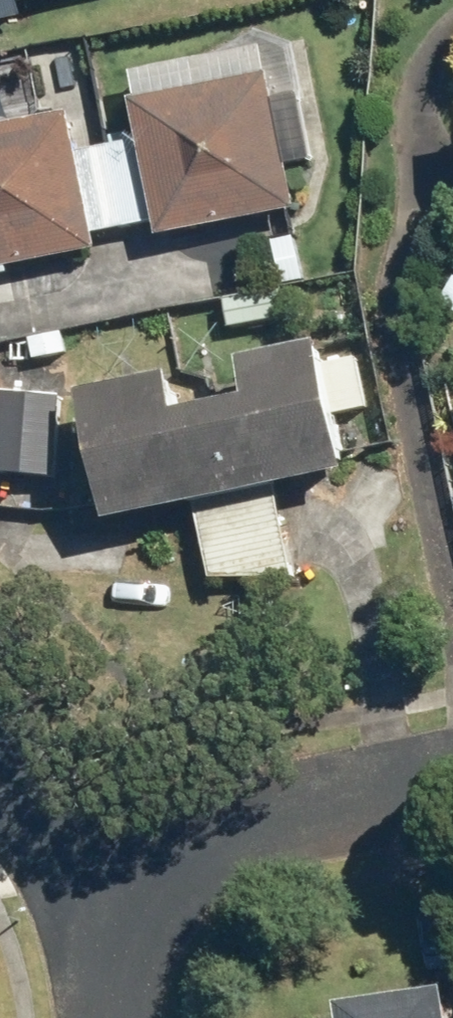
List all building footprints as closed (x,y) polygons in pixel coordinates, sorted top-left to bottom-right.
[(32,17),(28,0),(0,0),(0,23),(32,17)] [(0,127),(0,270),(108,249),(106,235),(167,223),(170,237),(303,212),(294,165),(318,160),(307,102),(281,107),(273,67),(133,94),(143,144),(88,154),(80,111),(0,127)] [(182,371),(92,389),(118,514),(363,464),(352,412),(376,407),(365,354),(336,360),(332,339),(253,356),(261,398),(191,412),(182,371)] [(74,396),(13,390),(4,472),(66,478),(74,396)] [(350,994),(353,1017),(452,1017),(452,983),(350,994)]
